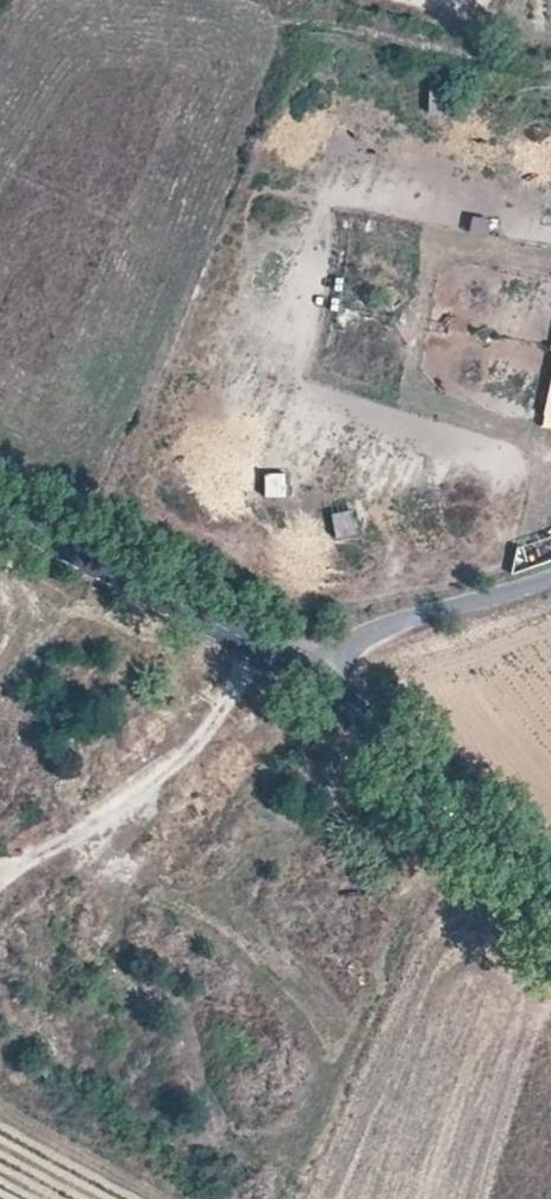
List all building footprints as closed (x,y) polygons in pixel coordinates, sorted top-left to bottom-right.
[(429,91),(428,116),(445,116),(446,92),(429,91)] [(471,217),(469,238),(488,241),(490,220),(471,217)] [(263,494),(284,495),(284,473),(264,473),(263,494)] [(353,511),(331,515),(335,537),(357,533),(353,511)]
